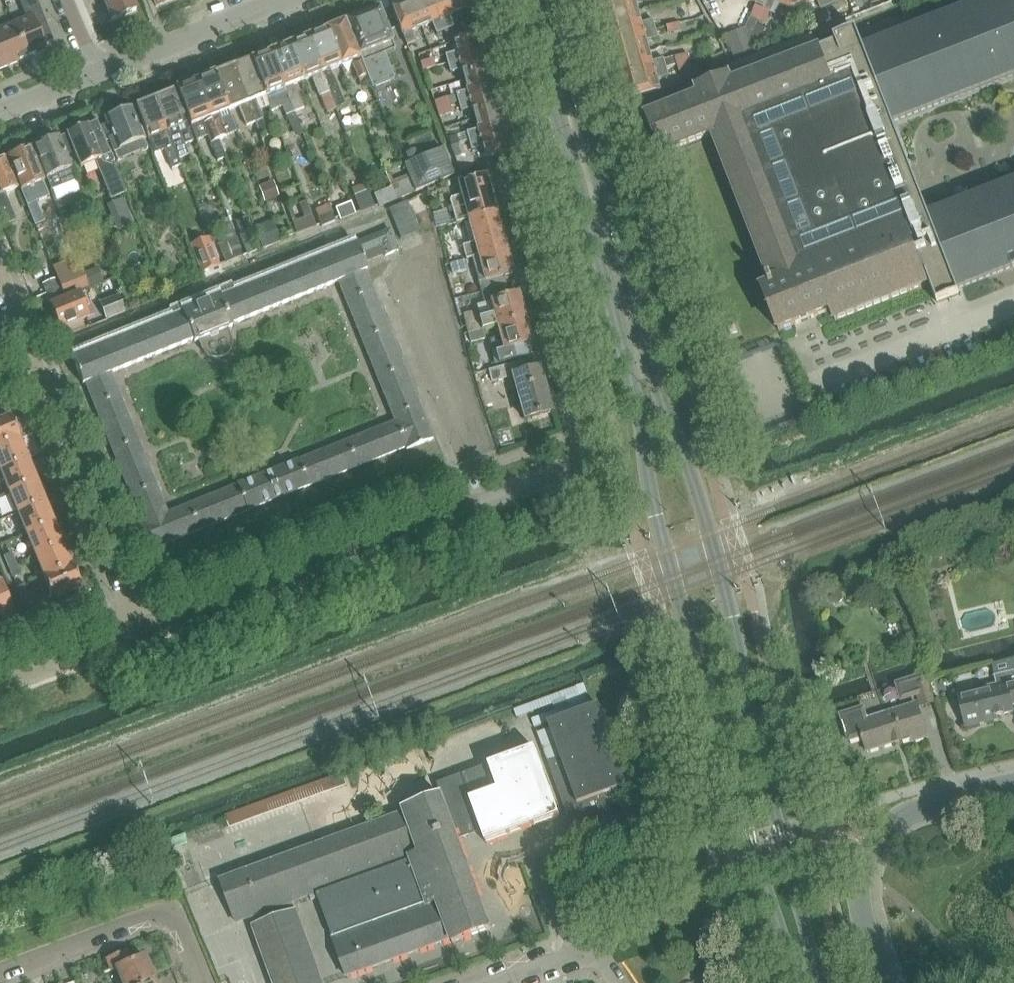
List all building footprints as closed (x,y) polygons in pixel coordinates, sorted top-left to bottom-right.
[(20,21),(34,55),(48,50),(45,43),(53,40),(37,0),(20,0),(25,15),(24,20),(20,21)] [(113,19),(136,9),(132,0),(105,0),(113,19)] [(391,3),(392,6),(408,45),(416,41),(412,30),(423,26),(413,0),(398,0),(391,3)] [(423,26),(433,22),(437,33),(446,30),(434,0),(413,0),(423,26)] [(446,30),(452,27),(453,27),(449,16),(460,11),(455,0),(434,0),(446,30)] [(460,11),(469,8),(471,19),(481,16),(477,0),(455,0),(460,11)] [(602,3),(604,10),(607,22),(639,13),(637,2),(645,0),(612,0),(605,2),(602,3)] [(763,8),(764,8),(772,12),(776,13),(780,3),(773,0),(767,0),(764,6),(763,8)] [(780,3),(792,8),(806,3),(805,0),(773,0),(780,3)] [(822,9),(831,5),(829,0),(818,0),(822,9)] [(864,48),(893,123),(1013,75),(1013,0),(988,0),(864,48)] [(757,5),(752,17),(759,20),(764,8),(763,8),(757,5)] [(380,8),(344,22),(366,75),(367,75),(372,86),(395,78),(382,45),(393,41),(380,8)] [(764,8),(759,20),(766,23),(772,12),(764,8)] [(697,9),(690,11),(692,19),(699,17),(697,9)] [(639,13),(607,22),(611,34),(613,41),(616,40),(656,29),(654,21),(642,24),(639,13)] [(805,15),(800,17),(803,26),(809,24),(805,15)] [(751,20),(747,28),(751,39),(752,35),(757,24),(758,23),(759,20),(752,17),(751,20)] [(20,21),(0,29),(0,31),(13,64),(34,55),(20,21)] [(344,22),(326,29),(341,65),(352,61),(359,78),(366,75),(344,22)] [(680,23),(668,26),(670,34),(682,30),(680,23)] [(757,24),(752,35),(761,39),(766,28),(757,24)] [(452,27),(446,30),(450,42),(454,41),(457,40),(452,27)] [(747,28),(727,36),(737,60),(756,53),(751,39),(747,28)] [(326,29),(307,37),(333,102),(353,95),(341,65),(326,29)] [(616,40),(613,41),(615,48),(618,60),(650,51),(647,41),(658,38),(656,29),(616,40)] [(936,298),(938,303),(959,295),(958,292),(929,216),(893,123),(864,48),(857,30),(835,39),(837,44),(819,51),(814,36),(726,70),(729,78),(727,79),(698,90),(701,96),(649,117),(648,117),(663,154),(714,134),(771,281),(768,282),(771,288),(764,291),(780,331),(795,325),(796,324),(797,324),(797,325),(799,324),(799,321),(811,316),(813,318),(814,318),(815,318),(815,317),(816,317),(832,310),(835,319),(836,321),(927,285),(927,284),(930,283),(936,298)] [(13,64),(0,31),(0,69),(13,64)] [(457,51),(446,55),(448,64),(491,52),(486,32),(470,36),(457,40),(454,41),(457,51)] [(307,37),(289,44),(304,80),(312,76),(320,95),(321,95),(328,112),(336,109),(333,102),(307,37)] [(289,44),(271,51),(294,111),(304,107),(295,83),(304,80),(289,44)] [(271,51),(251,59),(269,104),(271,110),(282,106),(286,115),(287,115),(292,127),(299,124),(294,111),(271,51)] [(650,51),(618,60),(622,72),(623,79),(626,78),(667,67),(664,59),(653,62),(650,51)] [(491,52),(448,64),(450,72),(462,69),(465,80),(497,72),(491,52)] [(689,53),(677,56),(679,64),(691,61),(689,53)] [(677,56),(664,59),(667,67),(679,64),(677,56)] [(251,59),(233,66),(254,122),(260,135),(268,132),(262,118),(263,118),(259,108),(269,104),(251,59)] [(432,59),(421,63),(423,70),(435,67),(432,59)] [(691,61),(679,64),(681,72),(693,69),(691,61)] [(233,66),(215,74),(229,110),(240,106),(247,124),(254,122),(233,66)] [(626,78),(623,79),(625,87),(629,99),(643,95),(661,90),(658,79),(669,76),(667,67),(626,78)] [(468,91),(457,94),(459,102),(502,90),(497,72),(465,80),(468,91)] [(215,74),(197,81),(220,139),(238,132),(229,110),(215,74)] [(197,81),(177,88),(198,139),(209,135),(219,160),(227,157),(220,139),(197,81)] [(162,94),(155,97),(179,158),(189,154),(185,144),(194,140),(174,90),(172,90),(169,89),(162,91),(162,94)] [(502,90),(459,102),(461,111),(472,107),(476,119),(508,110),(502,90)] [(138,104),(136,105),(155,153),(166,149),(173,167),(181,164),(179,158),(155,97),(149,100),(146,98),(139,101),(138,104)] [(446,98),(435,102),(437,109),(448,106),(446,98)] [(109,123),(101,126),(108,143),(111,141),(115,150),(145,138),(133,107),(129,108),(127,106),(115,111),(116,113),(106,117),(109,123)] [(448,106),(437,109),(440,116),(451,113),(448,106)] [(479,129),(467,132),(470,141),(513,129),(508,110),(476,119),(479,129)] [(98,120),(67,132),(68,134),(75,152),(80,165),(98,158),(114,198),(127,193),(114,161),(115,161),(112,153),(111,153),(98,120)] [(513,129),(470,141),(472,150),(483,146),(486,157),(518,148),(513,129)] [(68,134),(59,137),(67,155),(75,152),(68,134)] [(59,136),(35,146),(52,189),(63,185),(76,180),(67,155),(59,137),(59,136)] [(32,147),(9,156),(22,189),(22,190),(36,225),(45,221),(37,201),(50,196),(44,181),(45,180),(32,147)] [(443,148),(405,164),(410,178),(415,191),(454,175),(443,148)] [(5,224),(17,219),(6,192),(20,186),(8,156),(5,158),(2,156),(0,157),(0,213),(5,224)] [(452,199),(451,201),(457,223),(469,219),(497,212),(487,175),(459,182),(463,196),(452,199)] [(410,178),(392,186),(393,186),(398,199),(416,191),(415,191),(410,178)] [(274,181),(260,187),(265,202),(280,196),(274,181)] [(929,216),(958,292),(1013,270),(1013,182),(929,216)] [(393,186),(375,194),(380,206),(398,199),(393,186)] [(369,191),(355,196),(360,211),(361,212),(375,207),(369,191)] [(408,201),(389,208),(401,238),(420,230),(408,201)] [(352,202),(337,208),(341,219),(356,213),(352,202)] [(447,209),(433,213),(437,227),(450,224),(447,209)] [(333,212),(319,217),(323,226),(336,221),(333,212)] [(476,243),(464,246),(467,259),(473,257),(507,248),(497,212),(469,219),(476,243)] [(312,215),(294,222),(298,232),(316,226),(312,215)] [(249,216),(236,222),(249,254),(262,249),(249,216)] [(273,220),(255,227),(264,248),(281,241),(273,220)] [(183,313),(73,357),(84,384),(86,383),(98,415),(141,518),(138,518),(150,550),(273,500),(263,475),(168,513),(111,373),(194,339),(195,342),(200,340),(203,347),(205,350),(206,352),(207,354),(209,355),(210,356),(212,357),(215,358),(217,358),(219,358),(221,358),(223,357),(225,356),(227,355),(229,354),(230,352),(231,350),(232,348),(233,346),(233,344),(233,342),(232,339),(230,333),(228,328),(233,326),(232,324),(339,281),(393,415),(396,421),(273,470),(283,496),(406,447),(407,449),(433,439),(424,415),(366,270),(369,269),(365,260),(385,252),(386,255),(399,249),(390,229),(221,297),(221,295),(182,310),(183,313)] [(208,237),(191,244),(202,271),(219,264),(208,237)] [(237,238),(219,245),(226,263),(244,256),(237,238)] [(507,248),(473,257),(483,292),(507,285),(504,276),(514,273),(507,248)] [(464,260),(451,264),(453,273),(467,270),(464,260)] [(98,267),(86,272),(91,285),(103,280),(98,267)] [(80,268),(58,277),(65,296),(87,287),(80,268)] [(56,278),(43,283),(51,302),(63,297),(56,278)] [(478,310),(464,314),(469,333),(483,329),(498,325),(526,318),(519,293),(509,295),(507,285),(483,292),(485,302),(491,301),(495,314),(480,318),(478,310)] [(79,292),(51,303),(61,327),(95,314),(91,303),(85,306),(79,292)] [(120,295),(101,302),(107,318),(126,310),(120,295)] [(504,346),(492,350),(496,364),(532,354),(529,343),(533,342),(526,318),(498,325),(504,346)] [(483,329),(469,333),(472,342),(485,338),(483,329)] [(529,359),(489,370),(493,382),(513,376),(525,418),(552,411),(540,368),(532,370),(529,359)] [(19,439),(20,438),(11,417),(0,421),(0,447),(19,439)] [(28,460),(19,439),(0,447),(0,468),(1,471),(28,460)] [(28,460),(1,471),(10,492),(37,481),(28,460)] [(37,481),(10,492),(19,513),(46,502),(37,481)] [(46,502),(19,513),(27,534),(54,523),(46,502)] [(54,523),(27,534),(36,555),(63,544),(54,523)] [(63,544),(36,555),(45,576),(72,565),(63,544)] [(10,566),(17,563),(12,552),(5,555),(10,566)] [(17,563),(10,566),(14,577),(21,574),(17,563)] [(72,565),(45,576),(44,576),(53,598),(81,586),(73,565),(72,565)] [(2,583),(0,584),(0,618),(13,613),(2,583)] [(34,606),(29,594),(25,583),(18,586),(27,608),(34,606)] [(834,591),(831,595),(831,600),(835,602),(840,602),(842,599),(842,595),(839,591),(834,591)] [(958,695),(967,727),(984,723),(998,720),(997,717),(1013,713),(1013,709),(1013,706),(1013,671),(995,676),(998,689),(978,694),(977,690),(958,695)] [(922,705),(934,702),(928,682),(916,686),(922,705)] [(913,688),(903,691),(905,696),(914,694),(913,688)] [(634,814),(635,814),(636,813),(626,787),(629,786),(629,784),(628,785),(598,706),(600,706),(599,705),(550,723),(551,725),(551,724),(553,728),(553,729),(564,758),(551,762),(550,763),(577,835),(578,835),(577,833),(634,812),(634,814)] [(840,715),(849,741),(862,737),(867,752),(910,738),(912,742),(927,737),(917,705),(901,710),(902,712),(879,719),(878,716),(867,719),(863,708),(840,715)] [(553,728),(539,733),(550,763),(551,762),(564,758),(553,729),(553,728)] [(444,796),(406,809),(408,813),(223,880),(239,922),(254,916),(257,926),(256,926),(277,982),(324,982),(294,901),(312,894),(314,900),(321,897),(349,976),(453,938),(455,942),(492,928),(458,835),(482,827),(488,843),(562,816),(537,748),(439,784),(444,796)] [(347,785),(343,774),(329,779),(333,790),(347,785)] [(185,834),(170,841),(172,848),(188,841),(185,834)] [(121,982),(147,982),(156,979),(146,956),(132,961),(128,951),(109,959),(113,970),(118,968),(123,979),(120,981),(121,982)] [(69,982),(83,982),(78,969),(65,973),(69,982)]
